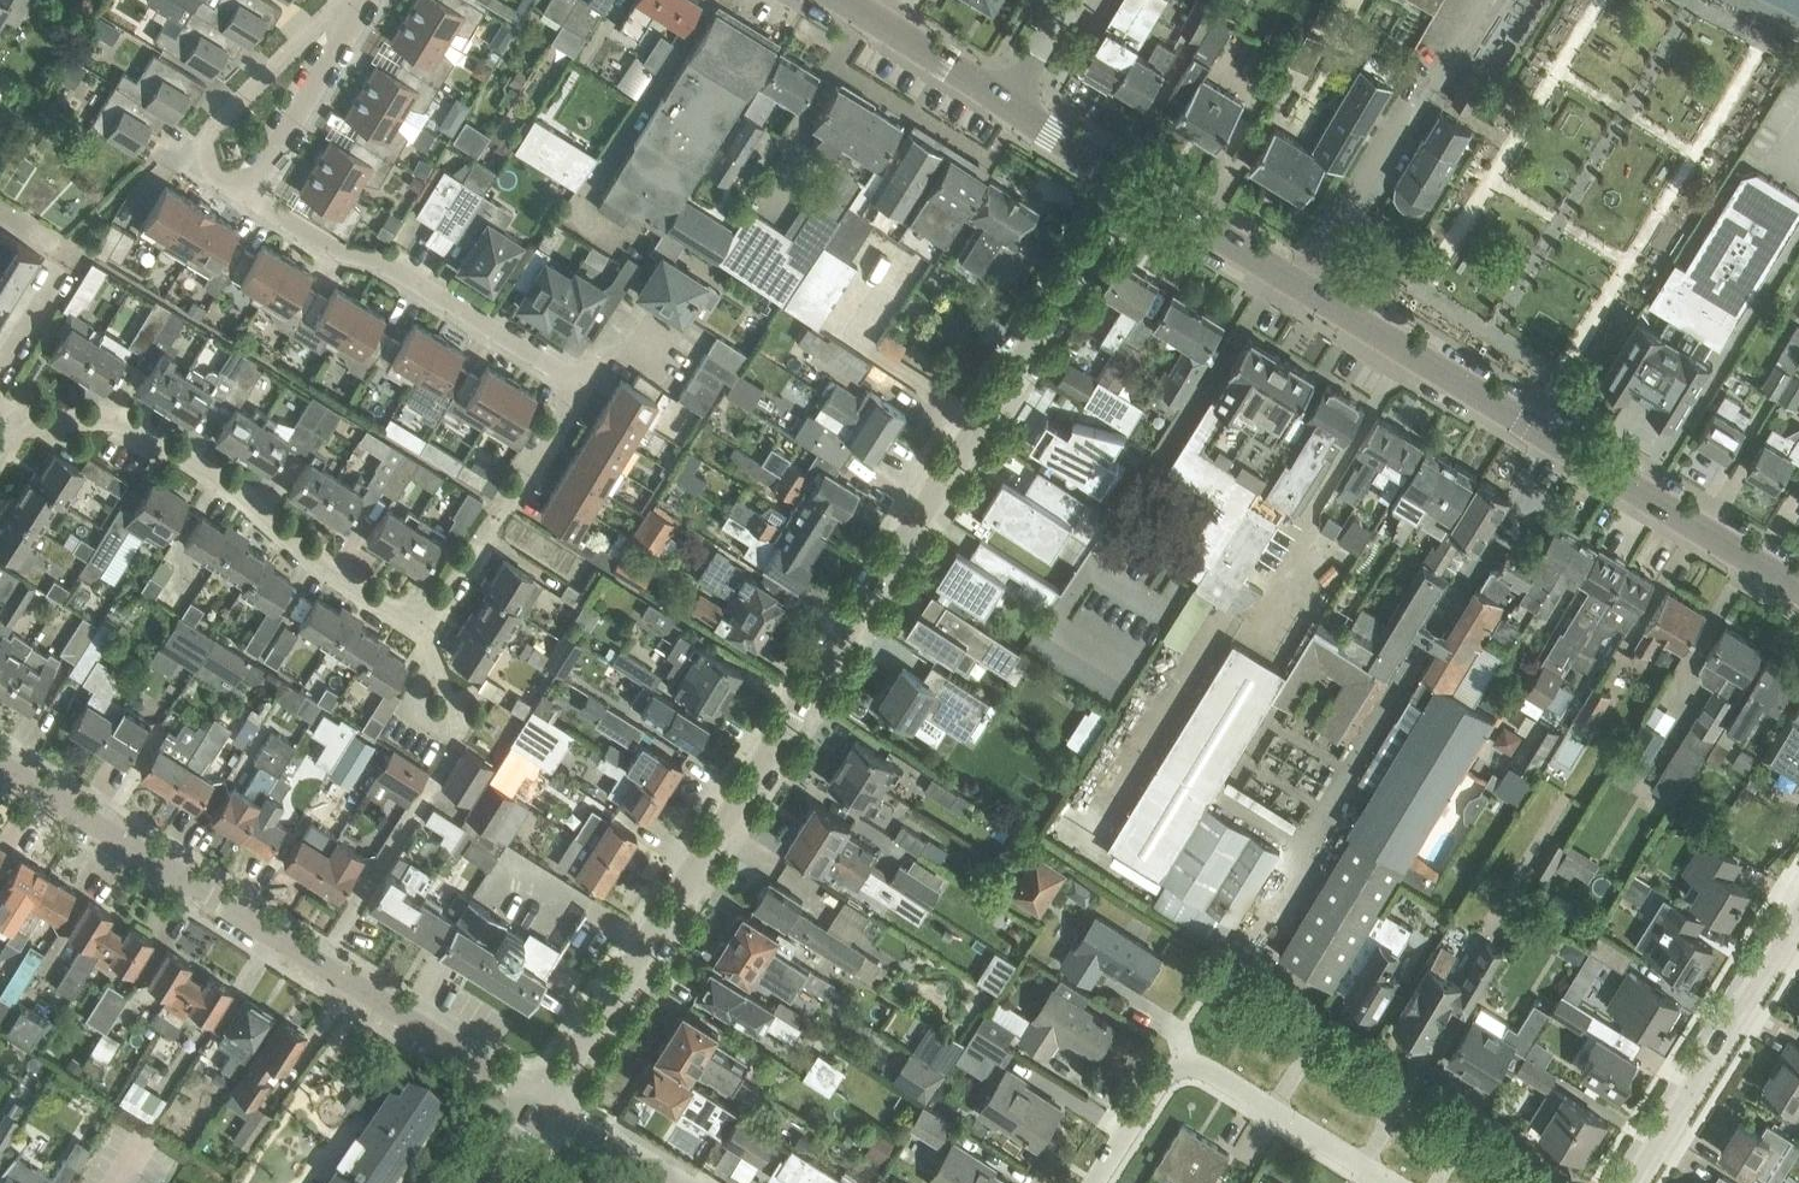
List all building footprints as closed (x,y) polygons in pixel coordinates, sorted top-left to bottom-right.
[(3,13),(16,21),(29,0),(0,0),(0,18),(3,13)] [(152,1),(184,21),(176,35),(161,26),(153,40),(211,75),(225,51),(233,56),(243,40),(249,44),(250,43),(192,8),(178,0),(152,0),(152,1)] [(192,8),(250,43),(264,20),(272,25),(282,8),(269,0),(217,0),(214,4),(207,0),(178,0),(192,8)] [(407,14),(465,50),(472,40),(470,34),(485,10),(469,0),(416,0),(407,14)] [(507,16),(519,23),(533,0),(522,0),(516,9),(500,0),(481,0),(507,16)] [(562,22),(577,0),(550,0),(543,11),(562,22)] [(562,22),(585,37),(608,0),(577,0),(562,22)] [(655,10),(683,27),(699,1),(697,0),(635,0),(629,10),(620,26),(639,37),(655,10)] [(1116,84),(1136,52),(1167,0),(1122,0),(1105,27),(1107,28),(1085,66),(1116,84)] [(1181,25),(1202,38),(1224,0),(1196,0),(1181,25)] [(1441,0),(1384,0),(1402,10),(1393,27),(1419,42),(1441,0)] [(1798,30),(1798,0),(1738,0),(1798,30)] [(738,41),(735,23),(715,12),(603,195),(596,206),(616,217),(622,206),(662,231),(665,226),(683,197),(775,48),(761,40),(751,42),(741,60),(731,54),(738,41)] [(465,50),(407,14),(391,41),(407,51),(400,62),(439,85),(454,61),(442,49),(448,40),(465,51),(465,50)] [(507,16),(501,26),(505,33),(511,37),(519,23),(507,16)] [(1218,16),(1170,96),(1185,104),(1175,121),(1218,147),(1244,102),(1203,77),(1211,65),(1234,26),(1218,16)] [(117,29),(99,19),(90,34),(108,44),(117,29)] [(1309,33),(1291,62),(1308,72),(1325,43),(1309,33)] [(643,61),(655,68),(672,42),(660,34),(643,61)] [(1136,52),(1116,84),(1146,102),(1177,50),(1159,39),(1148,59),(1136,52)] [(796,108),(817,74),(780,51),(706,171),(727,185),(765,124),(760,121),(771,102),(760,96),(765,88),(796,108)] [(115,84),(173,119),(187,96),(195,101),(205,84),(154,53),(137,80),(123,71),(115,84)] [(377,63),(361,90),(420,125),(403,114),(408,105),(424,110),(439,85),(400,62),(394,73),(377,63)] [(83,69),(73,63),(61,82),(72,89),(83,69)] [(480,63),(475,70),(476,75),(483,79),(490,69),(480,63)] [(1314,151),(1328,159),(1344,169),(1393,84),(1364,67),(1314,151)] [(1469,110),(1486,82),(1469,73),(1453,100),(1469,110)] [(172,120),(173,119),(115,84),(91,124),(134,151),(148,127),(157,132),(166,116),(172,120)] [(751,207),(736,230),(718,260),(784,302),(822,242),(825,244),(852,204),(850,202),(900,125),(836,85),(814,121),(825,128),(813,147),(832,158),(787,230),(751,207)] [(420,125),(361,90),(345,116),(362,126),(355,137),(393,161),(407,137),(413,135),(420,125)] [(458,97),(452,107),(455,113),(462,118),(470,105),(458,97)] [(1440,112),(1397,183),(1394,192),(1397,201),(1404,208),(1413,211),(1423,209),(1430,202),(1471,130),(1440,112)] [(582,187),(600,151),(535,117),(516,153),(582,187)] [(466,119),(455,140),(482,153),(492,131),(466,119)] [(1304,199),(1328,159),(1314,151),(1275,127),(1251,167),(1304,199)] [(941,149),(942,146),(915,130),(911,131),(909,130),(904,138),(897,133),(852,204),(825,244),(849,260),(851,257),(876,219),(893,231),(942,151),(942,150),(941,149)] [(331,139),(315,165),(357,190),(362,181),(378,185),(393,161),(355,137),(348,149),(331,139)] [(948,154),(942,151),(893,231),(932,257),(984,178),(984,173),(951,151),(949,154),(948,154)] [(454,238),(463,224),(482,194),(496,171),(476,158),(463,180),(434,225),(454,238)] [(424,162),(416,175),(425,180),(433,167),(424,162)] [(357,190),(315,165),(299,191),(316,201),(309,213),(347,236),(362,211),(351,199),(357,190)] [(415,213),(434,225),(463,180),(444,168),(415,213)] [(1601,379),(1629,397),(1634,388),(1652,399),(1647,408),(1675,425),(1713,364),(1691,351),(1701,335),(1721,347),(1798,219),(1798,196),(1758,171),(1742,174),(1686,267),(1676,261),(1649,303),(1669,316),(1660,331),(1638,318),(1601,379)] [(414,176),(407,187),(417,193),(424,182),(414,176)] [(970,262),(1013,194),(989,179),(967,216),(978,223),(958,255),(970,262)] [(153,241),(162,247),(191,199),(183,195),(183,196),(166,186),(143,223),(159,233),(153,241)] [(488,220),(498,204),(482,194),(463,224),(477,233),(457,266),(460,268),(458,271),(471,280),(474,276),(491,288),(521,241),(488,220)] [(1013,194),(970,262),(982,269),(989,258),(1001,265),(1036,209),(1013,194)] [(665,226),(684,238),(718,260),(736,230),(683,197),(665,226)] [(191,199),(162,247),(186,261),(214,213),(208,209),(210,205),(200,198),(197,203),(191,199)] [(222,217),(214,213),(186,261),(209,274),(202,285),(216,293),(228,274),(244,248),(238,245),(237,239),(234,235),(238,229),(221,219),(222,217)] [(390,214),(383,226),(393,233),(401,220),(390,214)] [(93,252),(105,259),(108,255),(108,254),(123,229),(111,222),(93,252)] [(662,231),(649,252),(659,258),(640,287),(656,297),(653,302),(659,306),(656,310),(672,319),(674,315),(680,319),(683,315),(689,319),(700,302),(694,297),(704,282),(670,261),(684,238),(665,226),(662,231)] [(108,255),(120,262),(135,237),(123,229),(108,254),(108,255)] [(26,278),(40,255),(0,230),(0,262),(26,278)] [(1023,251),(1043,264),(1050,251),(1030,238),(1023,251)] [(784,302),(783,304),(814,323),(854,259),(851,257),(849,260),(825,244),(822,242),(784,302)] [(244,248),(228,274),(255,290),(250,299),(259,304),(287,258),(263,243),(257,255),(244,248)] [(611,281),(624,290),(641,264),(628,255),(611,281)] [(951,266),(963,273),(970,262),(958,255),(951,266)] [(311,272),(287,258),(259,304),(268,310),(276,324),(291,333),(301,317),(316,292),(304,284),(311,272)] [(526,291),(518,303),(545,320),(576,271),(575,270),(571,277),(545,260),(541,266),(527,258),(511,282),(526,291)] [(1123,338),(1159,282),(1122,259),(1101,292),(1124,306),(1101,343),(1115,351),(1115,352),(1123,338)] [(26,278),(0,262),(0,292),(13,300),(26,278)] [(92,297),(107,271),(92,262),(77,288),(92,297)] [(982,269),(970,262),(963,273),(975,281),(982,269)] [(602,287),(576,271),(545,320),(546,321),(549,314),(576,330),(579,324),(582,326),(590,313),(587,311),(602,287)] [(323,343),(332,348),(360,302),(336,287),(329,299),(316,292),(301,317),(291,333),(319,350),(323,343)] [(1211,342),(1224,322),(1175,291),(1154,325),(1171,336),(1166,343),(1174,348),(1163,366),(1167,368),(1155,387),(1156,387),(1148,401),(1174,416),(1195,382),(1194,382),(1209,358),(1212,360),(1220,348),(1211,342)] [(13,300),(0,292),(0,321),(13,300)] [(142,354),(156,333),(170,309),(156,300),(128,346),(142,354)] [(205,308),(194,301),(188,310),(199,317),(205,308)] [(384,316),(360,302),(332,348),(341,353),(346,365),(365,376),(374,361),(389,335),(377,328),(384,316)] [(170,309),(156,333),(142,354),(155,362),(162,349),(166,351),(185,318),(170,309)] [(64,335),(51,356),(79,374),(103,332),(70,311),(61,327),(58,332),(64,335)] [(411,383),(438,336),(414,322),(402,343),(389,335),(374,361),(387,369),(386,371),(400,380),(402,378),(411,383)] [(1794,372),(1798,364),(1798,324),(1760,387),(1778,398),(1794,372)] [(869,356),(832,333),(828,339),(808,325),(798,341),(860,381),(872,362),(867,359),(869,356)] [(103,332),(79,374),(104,389),(124,358),(108,348),(114,338),(103,332)] [(877,345),(898,358),(906,345),(885,332),(877,345)] [(747,352),(717,334),(707,350),(739,371),(736,369),(747,352)] [(446,406),(468,370),(455,363),(462,351),(438,336),(411,383),(402,397),(422,409),(420,413),(436,423),(446,406)] [(1199,581),(1303,413),(1296,409),(1316,377),(1300,368),(1275,352),(1253,338),(1250,337),(1234,362),(1230,368),(1233,370),(1218,396),(1214,394),(1169,468),(1218,497),(1176,567),(1199,581)] [(1140,349),(1125,340),(1123,338),(1115,352),(1115,351),(1098,379),(1085,400),(1084,402),(1107,417),(1129,430),(1145,406),(1117,388),(1140,349)] [(235,379),(249,356),(233,347),(220,369),(235,379)] [(137,390),(164,407),(184,374),(168,364),(173,356),(166,351),(162,349),(155,362),(137,390)] [(707,350),(707,351),(700,362),(724,378),(724,379),(725,378),(732,383),(738,373),(739,371),(707,350)] [(264,366),(249,356),(235,379),(250,388),(264,366)] [(974,362),(961,361),(961,373),(968,379),(974,373),(974,362)] [(724,378),(700,362),(693,374),(717,390),(724,379),(724,378)] [(1072,362),(1067,369),(1059,383),(1085,400),(1098,379),(1072,362)] [(480,378),(468,370),(446,406),(482,428),(483,426),(484,427),(511,380),(487,366),(480,378)] [(189,367),(184,374),(164,407),(191,423),(202,404),(215,411),(235,379),(220,369),(216,375),(212,373),(208,373),(205,377),(189,367)] [(621,378),(608,401),(643,422),(664,387),(639,372),(632,384),(621,378)] [(1794,372),(1778,398),(1795,408),(1798,401),(1798,375),(1794,372)] [(732,383),(726,392),(727,392),(750,407),(762,387),(738,373),(732,383)] [(693,374),(685,386),(710,402),(717,390),(693,374)] [(528,407),(536,395),(511,380),(484,427),(493,432),(520,448),(529,433),(517,426),(528,407)] [(831,380),(823,392),(891,436),(905,414),(869,390),(862,400),(831,380)] [(1277,571),(1255,558),(1287,504),(1300,512),(1352,428),(1364,407),(1359,404),(1359,405),(1357,403),(1358,401),(1335,387),(1333,389),(1331,388),(1331,387),(1327,384),(1308,416),(1303,413),(1199,581),(1195,588),(1232,610),(1251,603),(1256,605),(1277,571)] [(710,402),(685,386),(678,398),(703,413),(710,402)] [(793,435),(841,466),(854,444),(876,458),(891,436),(823,392),(816,404),(828,411),(823,420),(808,410),(793,435)] [(1698,439),(1727,457),(1751,415),(1739,408),(1741,404),(1725,394),(1698,439)] [(277,420),(267,414),(241,454),(268,471),(285,445),(296,452),(326,404),(312,395),(286,438),(272,429),(277,420)] [(594,423),(630,445),(643,422),(608,401),(594,423)] [(341,413),(326,404),(296,452),(309,460),(289,492),(300,499),(297,504),(313,514),(316,509),(336,476),(320,466),(325,458),(316,452),(341,413)] [(256,407),(250,416),(235,406),(215,438),(241,454),(267,414),(256,407)] [(389,416),(382,429),(394,436),(402,424),(389,416)] [(1372,478),(1381,463),(1401,430),(1379,416),(1358,449),(1368,455),(1360,468),(1356,466),(1345,484),(1362,494),(1372,478)] [(1040,451),(1068,469),(1067,470),(1067,471),(1067,472),(1067,474),(1067,475),(1068,476),(1069,477),(1070,478),(1071,478),(1072,479),(1073,479),(1075,478),(1076,478),(1077,477),(1078,477),(1079,475),(1104,492),(1121,465),(1105,454),(1118,433),(1074,422),(1073,423),(1074,424),(1069,432),(1048,419),(1035,438),(1044,444),(1040,451)] [(1138,419),(1132,429),(1139,433),(1146,423),(1138,419)] [(594,423),(581,446),(616,467),(630,445),(594,423)] [(1747,469),(1776,487),(1793,457),(1798,461),(1798,435),(1795,442),(1773,428),(1747,469)] [(1388,503),(1424,443),(1401,430),(1381,463),(1372,478),(1384,485),(1377,496),(1388,503)] [(438,445),(427,438),(419,451),(430,458),(438,445)] [(355,505),(366,512),(388,476),(404,452),(390,443),(365,483),(356,477),(351,485),(336,476),(316,509),(342,525),(355,505)] [(1419,514),(1451,460),(1427,445),(1393,502),(1393,511),(1401,516),(1396,524),(1396,526),(1383,547),(1394,554),(1419,514)] [(567,468),(603,489),(616,467),(581,446),(567,468)] [(800,487),(761,462),(736,446),(728,458),(772,486),(792,499),(800,487)] [(771,446),(761,462),(800,487),(804,490),(837,510),(841,513),(856,490),(823,469),(816,480),(788,462),(790,458),(771,446)] [(419,461),(404,452),(388,476),(366,512),(367,512),(382,489),(396,498),(419,461)] [(35,484),(56,499),(63,503),(83,471),(55,453),(35,484)] [(710,476),(682,459),(671,475),(699,492),(710,476)] [(1441,535),(1477,475),(1451,460),(1419,514),(1423,517),(1420,522),(1441,535)] [(456,474),(481,489),(488,476),(463,461),(456,474)] [(120,495),(128,482),(106,468),(97,481),(120,495)] [(567,468),(554,490),(589,511),(603,489),(567,468)] [(987,477),(1000,485),(984,510),(986,511),(1035,543),(1037,540),(1055,552),(1070,528),(1095,543),(1114,514),(1040,468),(1025,491),(1004,477),(1001,483),(988,475),(987,477)] [(1479,546),(1510,495),(1481,477),(1438,547),(1434,544),(1424,561),(1440,571),(1462,535),(1479,546)] [(29,480),(10,511),(38,528),(56,499),(35,484),(29,480)] [(103,533),(95,545),(86,558),(84,562),(100,572),(129,526),(141,534),(148,524),(165,535),(186,500),(154,480),(133,515),(120,507),(104,534),(103,533)] [(593,541),(584,521),(589,511),(554,490),(540,513),(561,525),(555,535),(585,554),(593,541)] [(823,533),(837,510),(804,490),(787,517),(804,527),(806,523),(823,533)] [(483,500),(468,491),(453,516),(467,525),(483,500)] [(736,499),(728,511),(748,524),(756,512),(736,499)] [(677,523),(651,507),(645,515),(632,536),(650,548),(660,532),(668,537),(677,523)] [(367,540),(393,557),(419,516),(408,509),(402,518),(387,508),(367,540)] [(38,528),(10,511),(0,526),(0,548),(18,559),(38,528)] [(768,536),(748,524),(728,511),(721,524),(749,542),(743,553),(795,585),(810,562),(806,559),(773,539),(768,536)] [(756,512),(748,524),(768,536),(773,539),(780,527),(756,512)] [(184,545),(215,564),(233,535),(202,516),(184,545)] [(445,533),(419,516),(393,557),(420,574),(445,533)] [(1343,524),(1329,516),(1321,530),(1335,538),(1343,524)] [(787,517),(780,527),(773,539),(806,559),(823,533),(806,523),(804,527),(787,517)] [(1353,517),(1339,540),(1360,552),(1374,529),(1353,517)] [(1534,608),(1535,609),(1579,536),(1558,523),(1531,566),(1491,632),(1512,645),(1534,608)] [(264,555),(233,535),(215,564),(246,583),(260,561),(264,555)] [(72,549),(86,558),(95,545),(80,536),(72,549)] [(1579,536),(1535,609),(1546,616),(1569,578),(1576,582),(1597,547),(1579,536)] [(939,581),(969,600),(969,599),(985,609),(1004,579),(1005,579),(1011,570),(1025,580),(1019,589),(1048,608),(1060,589),(981,538),(970,555),(958,547),(937,580),(939,581)] [(593,541),(585,554),(610,569),(618,557),(593,541)] [(1601,550),(1581,582),(1592,589),(1564,634),(1562,633),(1543,664),(1545,666),(1528,693),(1545,703),(1573,659),(1628,566),(1601,550)] [(699,579),(729,598),(768,622),(782,601),(772,595),(775,592),(733,565),(735,562),(717,551),(699,579)] [(1453,692),(1491,632),(1531,566),(1508,552),(1498,569),(1491,570),(1480,588),(1477,586),(1445,637),(1422,624),(1448,581),(1424,567),(1365,664),(1313,630),(1286,673),(1271,699),(1293,712),(1319,668),(1343,682),(1316,726),(1338,739),(1379,673),(1389,679),(1415,635),(1438,649),(1422,673),(1453,692)] [(621,553),(618,557),(610,569),(640,588),(651,571),(621,553)] [(542,585),(531,578),(532,577),(504,559),(484,591),(491,595),(519,613),(523,615),(542,585)] [(290,581),(260,561),(246,583),(239,595),(270,614),(290,581)] [(20,577),(0,564),(0,596),(5,599),(20,577)] [(1655,583),(1628,566),(1573,659),(1588,669),(1597,655),(1593,652),(1604,634),(1615,630),(1618,625),(1626,630),(1655,583)] [(163,584),(149,575),(140,590),(154,599),(163,584)] [(20,577),(5,599),(6,600),(0,610),(0,690),(3,692),(31,647),(30,646),(31,645),(12,633),(9,638),(4,635),(35,586),(20,577)] [(67,589),(53,580),(45,592),(59,602),(67,589)] [(559,595),(573,604),(582,591),(567,581),(559,595)] [(1663,631),(1687,646),(1706,614),(1668,591),(1634,647),(1648,655),(1663,631)] [(689,606),(743,641),(745,638),(755,644),(760,634),(761,635),(762,635),(765,633),(767,630),(767,626),(766,625),(768,622),(729,598),(723,608),(698,593),(689,606)] [(491,595),(471,625),(500,643),(519,613),(491,595)] [(299,626),(330,645),(348,617),(317,597),(299,626)] [(202,609),(190,602),(181,617),(193,624),(202,609)] [(675,618),(649,602),(641,615),(667,631),(675,618)] [(920,610),(907,630),(923,641),(919,647),(935,657),(939,651),(955,662),(965,647),(1007,674),(1022,651),(947,603),(936,620),(920,610)] [(199,661),(213,638),(176,615),(156,647),(193,670),(199,661)] [(82,617),(60,653),(75,662),(97,626),(82,617)] [(379,637),(348,617),(330,645),(361,664),(375,643),(379,637)] [(1321,617),(1314,628),(1339,644),(1346,633),(1321,617)] [(69,728),(96,745),(120,705),(109,698),(113,692),(108,664),(98,658),(115,629),(100,620),(97,626),(75,662),(68,672),(94,688),(85,703),(76,716),(69,728)] [(285,625),(264,659),(277,667),(298,633),(285,625)] [(481,674),(500,643),(471,625),(452,656),(481,674)] [(1761,647),(1726,626),(1708,655),(1729,668),(1717,687),(1713,685),(1691,721),(1658,775),(1676,786),(1761,647)] [(1346,633),(1339,644),(1363,659),(1373,643),(1349,628),(1346,633)] [(257,655),(267,640),(254,632),(245,647),(257,655)] [(549,654),(543,665),(563,678),(584,646),(563,633),(559,638),(549,654)] [(727,693),(741,671),(680,633),(666,655),(675,661),(727,693)] [(249,660),(213,638),(199,661),(235,683),(238,678),(249,660)] [(1205,804),(1210,796),(1271,698),(1271,699),(1286,673),(1234,641),(1106,847),(1158,879),(1160,876),(1163,878),(1207,806),(1205,804)] [(375,643),(361,664),(356,671),(387,691),(405,662),(375,643)] [(549,654),(535,645),(527,658),(541,667),(543,665),(549,654)] [(46,656),(31,647),(3,692),(29,708),(61,658),(49,651),(46,656)] [(638,678),(646,665),(620,649),(612,662),(638,678)] [(1718,766),(1730,746),(1728,745),(1737,730),(1744,734),(1765,699),(1779,707),(1798,674),(1798,670),(1771,653),(1707,759),(1718,766)] [(667,673),(673,676),(667,686),(714,715),(718,709),(724,713),(734,697),(727,693),(675,661),(667,673)] [(946,726),(967,739),(991,701),(960,681),(950,697),(903,667),(902,668),(903,668),(880,703),(913,724),(925,706),(949,722),(946,726)] [(661,726),(693,747),(707,724),(647,686),(642,683),(629,704),(662,724),(661,726)] [(1593,684),(1574,715),(1592,726),(1611,695),(1593,684)] [(1400,876),(1410,859),(1495,718),(1439,685),(1280,954),(1333,987),(1346,966),(1381,908),(1400,876)] [(1490,685),(1481,702),(1492,709),(1499,697),(1498,690),(1490,685)] [(340,696),(326,688),(318,701),(332,710),(340,696)] [(305,695),(297,707),(313,717),(321,705),(305,695)] [(74,696),(65,709),(76,716),(85,703),(74,696)] [(510,709),(525,718),(526,719),(533,706),(518,697),(510,709)] [(110,754),(124,763),(149,723),(120,705),(96,745),(98,747),(97,751),(106,757),(110,754)] [(643,729),(606,705),(594,723),(631,747),(643,729)] [(1798,778),(1798,705),(1795,711),(1792,710),(1763,756),(1798,778)] [(512,747),(536,762),(537,760),(543,764),(566,729),(536,710),(512,747)] [(236,726),(230,736),(245,745),(251,736),(260,722),(247,714),(244,713),(236,726)] [(207,728),(168,790),(196,808),(212,782),(200,774),(231,725),(215,715),(207,728)] [(384,723),(371,715),(362,730),(375,737),(384,723)] [(327,739),(314,760),(330,769),(353,732),(357,726),(341,716),(338,721),(327,739)] [(1536,719),(1510,761),(1537,777),(1562,735),(1536,719)] [(1642,719),(1618,759),(1641,773),(1665,733),(1642,719)] [(169,729),(141,773),(168,790),(207,728),(198,722),(194,728),(183,721),(176,733),(169,729)] [(212,818),(240,835),(277,775),(294,747),(271,732),(252,761),(260,766),(239,799),(228,792),(212,818)] [(330,769),(327,774),(350,788),(376,746),(353,732),(330,769)] [(856,740),(843,761),(883,787),(890,777),(897,780),(903,769),(856,740)] [(664,792),(682,764),(654,747),(652,751),(640,744),(625,767),(664,792)] [(488,780),(488,781),(516,799),(524,787),(521,785),(536,762),(512,747),(491,782),(488,780)] [(492,766),(465,748),(442,786),(469,803),(492,766)] [(376,775),(412,798),(429,771),(393,749),(376,775)] [(620,803),(647,819),(664,792),(625,767),(625,768),(618,763),(604,754),(598,764),(618,776),(607,794),(620,802),(620,803)] [(883,787),(843,761),(829,783),(876,813),(882,802),(877,798),(883,787)] [(1469,797),(1463,807),(1464,821),(1471,826),(1502,776),(1493,770),(1479,794),(1469,797)] [(302,771),(289,800),(313,811),(326,782),(302,771)] [(277,775),(240,835),(267,852),(283,827),(272,820),(282,804),(278,802),(290,783),(277,775)] [(951,805),(958,793),(933,776),(925,789),(951,805)] [(465,817),(479,826),(493,835),(516,799),(488,781),(465,817)] [(975,803),(958,793),(951,805),(967,815),(975,803)] [(816,802),(802,824),(869,867),(879,852),(847,830),(851,824),(816,802)] [(1279,851),(1207,806),(1163,878),(1235,923),(1279,851)] [(339,811),(329,826),(340,833),(341,831),(349,818),(339,811)] [(610,819),(592,846),(619,863),(636,835),(610,819)] [(451,850),(465,828),(453,820),(439,842),(451,850)] [(869,867),(802,824),(788,847),(822,869),(827,862),(858,883),(919,922),(929,906),(890,881),(869,867)] [(920,853),(928,840),(903,824),(894,837),(920,853)] [(493,835),(479,826),(465,848),(478,856),(477,858),(480,866),(489,871),(506,843),(493,835)] [(340,833),(337,839),(344,843),(348,835),(341,831),(340,833)] [(576,874),(601,890),(619,863),(592,846),(574,835),(555,865),(574,877),(576,874)] [(311,880),(337,839),(336,838),(327,852),(300,836),(284,863),(311,880)] [(344,843),(337,839),(311,880),(313,881),(312,886),(320,891),(325,888),(339,897),(356,870),(354,869),(363,855),(344,843)] [(1554,839),(1534,871),(1546,879),(1566,846),(1554,839)] [(1693,899),(1729,921),(1748,889),(1728,876),(1737,861),(1704,840),(1684,872),(1703,883),(1693,899)] [(410,861),(399,854),(389,871),(400,877),(410,861)] [(1034,855),(1009,894),(1038,912),(1063,874),(1034,855)] [(14,926),(29,902),(47,874),(20,857),(3,885),(18,895),(3,919),(14,926)] [(1440,878),(1410,859),(1400,876),(1430,894),(1440,878)] [(413,861),(403,879),(427,892),(436,874),(413,861)] [(890,881),(929,906),(931,907),(942,889),(902,863),(890,881)] [(56,918),(73,890),(47,874),(29,902),(14,926),(7,938),(20,947),(43,910),(56,918)] [(1633,874),(1627,883),(1646,895),(1652,885),(1633,874)] [(368,903),(403,926),(423,893),(406,883),(404,888),(385,877),(368,903)] [(885,964),(865,951),(799,909),(804,902),(771,881),(755,906),(874,982),(885,964)] [(403,926),(438,948),(455,921),(437,910),(441,905),(423,893),(403,926)] [(469,899),(455,921),(438,948),(527,1004),(545,976),(511,955),(522,936),(504,924),(505,922),(469,899)] [(74,998),(96,962),(116,930),(105,924),(111,914),(89,900),(68,934),(84,944),(57,987),(74,998)] [(1646,951),(1693,980),(1713,947),(1688,931),(1697,917),(1670,900),(1661,916),(1666,919),(1646,951)] [(1413,928),(1381,908),(1346,966),(1358,974),(1346,994),(1377,1014),(1399,978),(1385,970),(1389,963),(1390,964),(1393,959),(1392,958),(1396,951),(1398,953),(1413,928)] [(731,936),(802,982),(821,994),(835,1002),(843,989),(789,955),(797,943),(780,933),(778,935),(745,914),(731,936)] [(1077,940),(1062,963),(1091,981),(1100,967),(1110,973),(1113,967),(1141,985),(1144,980),(1149,983),(1162,964),(1157,961),(1160,956),(1097,916),(1080,942),(1077,940)] [(131,973),(152,940),(130,926),(124,935),(116,930),(96,962),(105,968),(110,960),(131,973)] [(1601,932),(1590,949),(1624,970),(1634,954),(1601,932)] [(718,956),(717,959),(751,981),(757,972),(793,996),(802,982),(731,936),(727,942),(724,941),(721,941),(715,951),(716,954),(718,956)] [(1430,965),(1393,1026),(1405,1033),(1404,1035),(1404,1036),(1405,1034),(1413,1038),(1411,1040),(1412,1040),(1414,1038),(1426,1045),(1444,1015),(1448,1017),(1454,1006),(1466,1013),(1504,951),(1487,941),(1462,983),(1445,972),(1456,954),(1441,945),(1438,950),(1435,947),(1426,962),(1430,965)] [(0,995),(0,996),(14,1004),(46,953),(32,945),(0,995)] [(998,948),(980,979),(1002,993),(1021,961),(998,948)] [(190,963),(168,950),(148,983),(169,996),(164,1004),(174,1010),(194,979),(184,973),(190,963)] [(802,1028),(712,970),(698,992),(762,1033),(767,1025),(793,1042),(802,1028)] [(1621,1012),(1658,1035),(1663,1026),(1666,1027),(1669,1022),(1666,1021),(1678,1002),(1629,971),(1619,988),(1631,996),(1621,1012)] [(203,985),(194,979),(174,1010),(185,1017),(189,1009),(210,1022),(231,989),(209,975),(203,985)] [(1022,1039),(1047,1055),(1062,1032),(1096,1055),(1114,1026),(1107,1022),(1108,1020),(1103,1017),(1102,1019),(1083,1006),(1090,995),(1061,976),(1034,1019),(1024,1035),(1022,1039)] [(87,1021),(102,1030),(106,1032),(129,995),(110,984),(87,1021)] [(1582,1072),(1620,1095),(1632,1076),(1628,1074),(1638,1059),(1611,1042),(1620,1028),(1562,991),(1551,1010),(1594,1037),(1589,1045),(1596,1050),(1582,1072)] [(840,1006),(835,1002),(821,994),(812,1008),(831,1020),(840,1006)] [(998,995),(977,1026),(1005,1044),(1015,1029),(1024,1035),(1034,1019),(998,995)] [(14,1004),(0,996),(0,1026),(14,1004)] [(273,1015),(246,998),(225,1030),(239,1039),(221,1069),(234,1077),(273,1015)] [(35,1046),(52,1018),(21,999),(4,1027),(35,1046)] [(1474,1019),(1449,1059),(1489,1084),(1513,1046),(1525,1054),(1551,1012),(1534,1001),(1518,1028),(1509,1023),(1501,1036),(1474,1019)] [(150,1024),(161,1031),(168,1020),(157,1013),(150,1024)] [(685,1013),(672,1033),(741,1077),(749,1064),(714,1042),(719,1034),(685,1013)] [(180,1027),(168,1020),(161,1031),(172,1039),(180,1027)] [(283,1071),(305,1035),(282,1021),(260,1055),(258,1053),(225,1106),(244,1118),(268,1082),(264,1079),(273,1065),(283,1071)] [(916,1054),(931,1064),(951,1034),(936,1024),(916,1054)] [(1014,1051),(1005,1044),(977,1026),(968,1040),(1005,1065),(1014,1051)] [(106,1063),(120,1041),(106,1032),(102,1030),(89,1052),(106,1063)] [(740,1079),(741,1077),(672,1033),(658,1056),(692,1078),(698,1069),(732,1091),(740,1079)] [(1790,1041),(1780,1056),(1785,1059),(1766,1090),(1778,1098),(1772,1109),(1798,1126),(1798,1047),(1790,1041)] [(820,1053),(805,1077),(832,1094),(847,1071),(820,1053)] [(1526,1053),(1517,1068),(1547,1087),(1556,1072),(1526,1053)] [(639,1085),(745,1152),(761,1127),(729,1107),(721,1120),(685,1097),(694,1084),(655,1060),(639,1085)] [(1009,1070),(981,1114),(996,1123),(1002,1115),(1026,1131),(1024,1133),(1028,1136),(1030,1133),(1041,1140),(1062,1108),(1022,1083),(1024,1079),(1009,1070)] [(211,1079),(221,1085),(226,1077),(216,1071),(211,1079)] [(740,1079),(732,1091),(749,1102),(756,1089),(740,1079)] [(153,1124),(167,1101),(134,1080),(120,1103),(153,1124)] [(1554,1111),(1542,1131),(1582,1156),(1605,1120),(1552,1087),(1542,1103),(1554,1111)] [(409,1101),(407,1101),(397,1116),(389,1111),(354,1160),(352,1159),(336,1182),(403,1182),(442,1124),(441,1124),(440,1126),(407,1104),(409,1101)] [(255,1105),(231,1140),(249,1152),(273,1117),(255,1105)] [(925,1106),(911,1128),(940,1147),(954,1125),(925,1106)] [(0,1122),(0,1148),(4,1151),(20,1123),(5,1113),(0,1122)] [(1760,1134),(1740,1122),(1721,1151),(1764,1177),(1790,1137),(1767,1123),(1760,1134)] [(1230,1154),(1182,1125),(1154,1171),(1173,1182),(1211,1182),(1230,1154)] [(761,1127),(745,1152),(762,1163),(778,1138),(761,1127)] [(880,1128),(865,1153),(884,1165),(900,1140),(880,1128)] [(984,1162),(954,1142),(929,1181),(932,1182),(1009,1182),(982,1166),(984,1162)] [(793,1147),(784,1161),(781,1159),(771,1177),(780,1182),(850,1182),(793,1147)] [(1,1182),(69,1182),(79,1167),(64,1158),(51,1178),(14,1155),(0,1172),(0,1173),(1,1174),(2,1173),(6,1176),(1,1182)]
